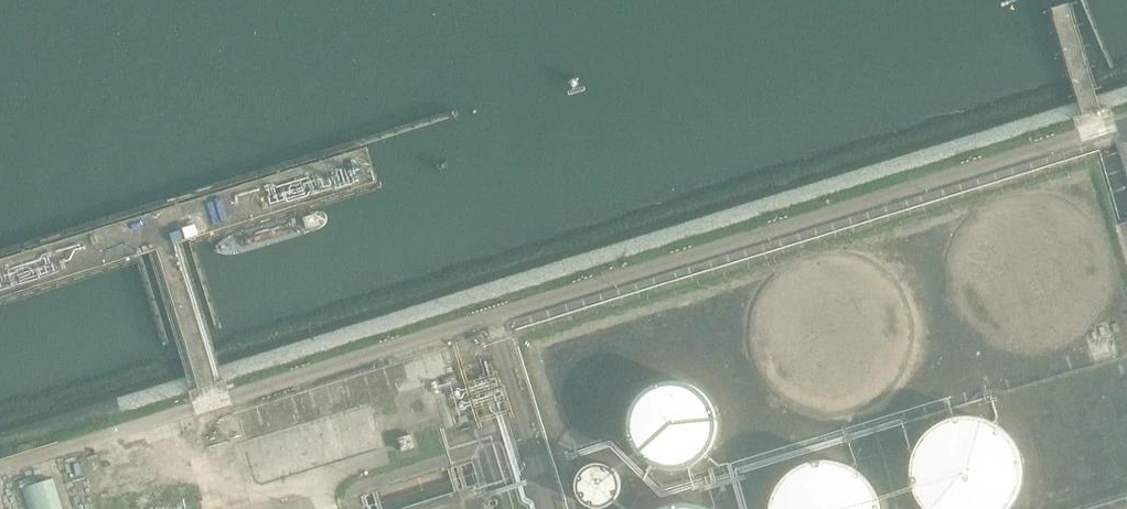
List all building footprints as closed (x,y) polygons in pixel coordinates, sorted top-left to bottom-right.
[(200,212),(179,218),(185,238),(207,232),(200,212)] [(718,432),(718,424),(718,416),(715,407),(711,400),(706,393),(700,388),(692,384),(684,381),(676,380),(667,380),(659,382),(652,386),(645,390),(639,397),(634,404),(631,411),(629,420),(629,428),(631,436),(634,444),(639,451),(645,458),(652,462),(659,466),(667,468),(676,468),(684,467),(692,464),(700,460),(706,455),(711,448),(715,440),(718,432)] [(905,416),(914,436),(957,416),(948,396),(905,416)] [(1024,472),(1023,461),(1020,451),(1015,442),(1009,434),(1001,427),(992,422),(982,419),(971,417),(961,418),(951,420),(941,424),(933,430),(926,438),(920,447),(916,457),(914,467),(914,477),(916,487),(920,497),(926,506),(929,508),(1009,508),(1015,501),(1020,492),(1023,482),(1024,472)] [(625,488),(626,483),(625,477),(623,472),(620,467),(616,463),(611,461),(606,460),(600,460),(595,461),(590,463),(585,467),(582,472),(580,477),(579,483),(580,488),(582,493),(585,498),(590,502),(595,504),(600,506),(606,506),(611,504),(616,502),(620,498),(623,493),(625,488)] [(883,505),(880,495),(875,486),(869,478),(861,471),(853,465),(843,461),(833,460),(823,460),(812,461),(803,465),(794,471),(786,478),(780,486),(776,495),(773,505),(772,508),(883,508),(883,505)] [(54,477),(20,488),(27,508),(64,508),(54,477)]
